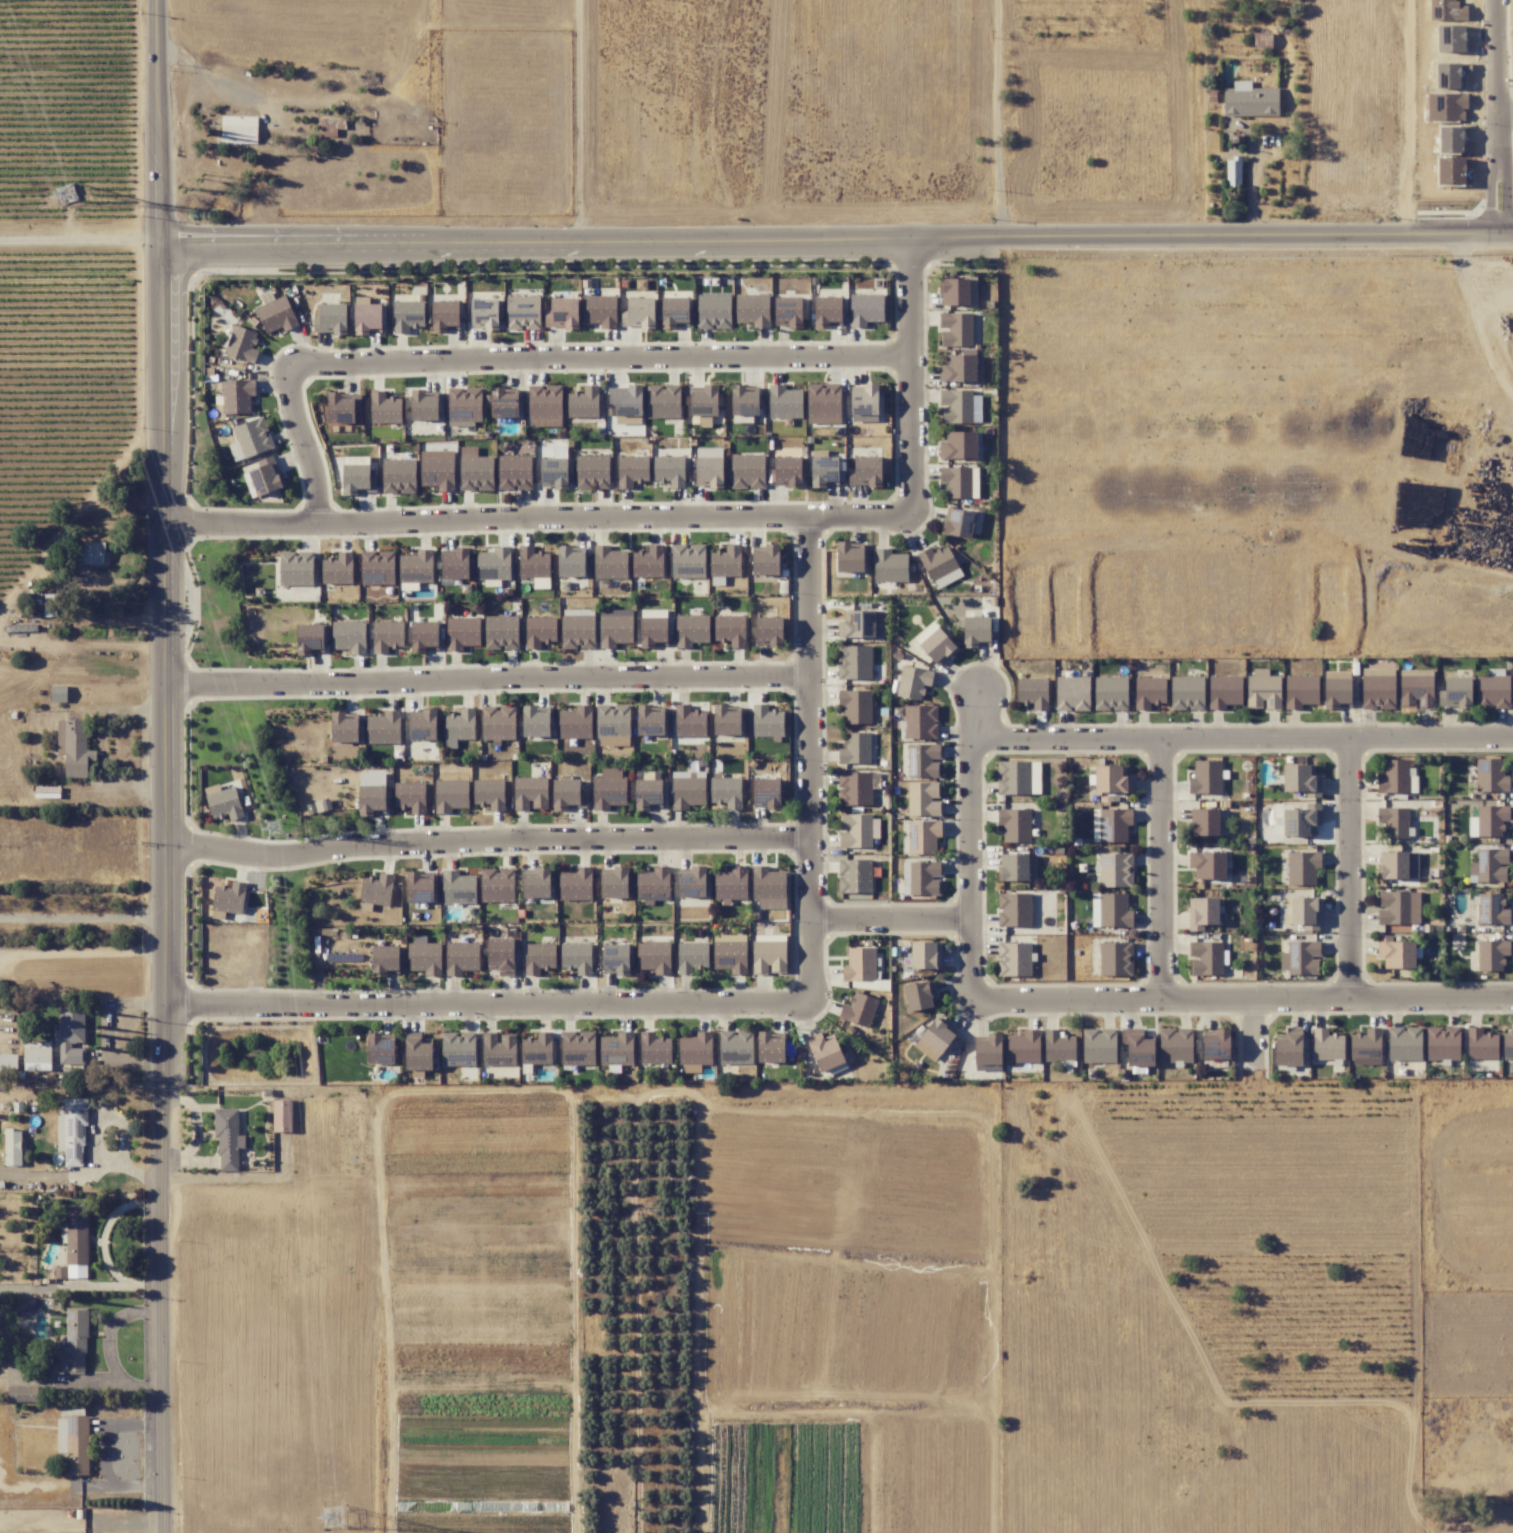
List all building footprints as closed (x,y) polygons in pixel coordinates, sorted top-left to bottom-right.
[(1278,88),(1251,88),(1251,81),(1233,81),(1233,88),(1223,88),(1224,116),(1278,115),(1278,88)] [(257,144),(257,116),(221,116),(221,143),(257,144)] [(1226,158),(1226,186),(1240,187),(1241,158),(1226,158)] [(977,279),(941,278),(940,305),(976,306),(977,279)] [(655,327),(654,292),(648,292),(648,297),(627,298),(627,310),(621,310),(621,328),(655,327)] [(768,294),(735,295),(736,323),(751,323),(752,329),(769,328),(768,294)] [(774,295),(775,327),(802,327),(801,294),(774,295)] [(851,328),(866,327),(866,322),(884,322),(883,294),(850,295),(851,328)] [(265,334),(281,327),(283,332),(298,325),(285,295),(254,308),(265,334)] [(582,296),(583,324),(600,323),(600,329),(616,329),(616,295),(582,296)] [(730,295),(697,296),(697,329),(731,328),(730,295)] [(540,296),(506,296),(506,330),(540,329),(540,296)] [(815,296),(814,326),(841,327),(842,297),(815,296)] [(661,297),(661,327),(688,328),(689,297),(661,297)] [(381,304),(368,303),(368,298),(362,298),(362,304),(355,304),(354,333),(381,334),(381,304)] [(578,298),(551,298),(551,310),(544,311),(545,328),(579,327),(578,298)] [(498,329),(498,299),(471,299),(471,329),(498,329)] [(424,326),(424,300),(393,301),(393,334),(408,333),(408,327),(424,326)] [(432,331),(459,331),(459,301),(432,301),(432,331)] [(346,333),(346,303),(320,303),(320,316),(313,316),(313,333),(346,333)] [(941,346),(972,346),(972,313),(940,313),(940,329),(941,346)] [(254,364),(259,350),(253,348),(258,333),(233,325),(224,354),(254,364)] [(976,355),(945,355),(946,366),(938,366),(939,382),(976,381),(976,355)] [(255,380),(221,381),(223,414),(251,413),(250,396),(255,396),(255,380)] [(717,384),(703,385),(703,390),(690,391),(691,416),(718,415),(717,384)] [(768,418),(784,418),(784,425),(791,425),(791,418),(801,418),(802,390),(785,389),(785,384),(769,384),(768,418)] [(807,424),(841,424),(840,384),(806,384),(807,424)] [(567,392),(567,418),(598,417),(597,385),(583,385),(583,392),(567,392)] [(615,404),(615,424),(641,424),(642,385),(629,385),(629,388),(608,388),(608,404),(615,404)] [(680,418),(680,385),(647,385),(647,418),(680,418)] [(561,386),(528,386),(529,427),(562,427),(561,386)] [(518,417),(517,392),(505,393),(505,387),(491,387),(492,417),(518,417)] [(731,387),(732,416),(758,415),(758,391),(745,391),(745,387),(731,387)] [(878,422),(877,388),(851,389),(851,422),(878,422)] [(972,389),(939,390),(939,406),(941,406),(941,424),(981,423),(981,395),(972,395),(972,389)] [(370,422),(401,423),(402,397),(385,397),(385,391),(371,391),(370,422)] [(410,394),(411,421),(438,420),(437,394),(421,395),(421,393),(410,394)] [(327,422),(355,423),(355,396),(328,396),(327,422)] [(243,458),(274,447),(263,416),(232,427),(243,458)] [(977,431),(945,432),(945,443),(939,443),(939,459),(977,458),(977,431)] [(460,490),(493,490),(494,457),(477,456),(477,447),(460,447),(460,490)] [(801,448),(775,447),(774,486),(801,487),(801,448)] [(696,488),(723,487),(722,448),(696,448),(696,488)] [(453,450),(420,451),(421,486),(438,486),(438,492),(454,492),(453,450)] [(731,489),(765,488),(764,453),(730,454),(731,489)] [(531,456),(498,455),(498,489),(514,490),(514,489),(531,489),(531,456)] [(608,455),(575,456),(575,489),(609,488),(608,455)] [(369,456),(342,457),(343,494),(376,493),(376,476),(369,476),(369,456)] [(617,457),(618,489),(633,488),(633,483),(648,482),(648,456),(617,457)] [(670,488),(684,488),(684,456),(653,456),(653,482),(670,482),(670,488)] [(837,456),(811,456),(811,486),(837,487),(837,456)] [(881,456),(855,457),(855,469),(848,469),(848,486),(881,486),(881,456)] [(567,458),(540,458),(541,487),(553,486),(553,490),(568,490),(567,458)] [(416,493),(416,459),(382,459),(382,493),(416,493)] [(244,471),(254,498),(286,486),(281,472),(276,474),(272,461),(244,471)] [(977,468),(939,467),(939,482),(946,483),(946,498),(976,498),(977,468)] [(940,534),(971,538),(975,511),(950,508),(949,520),(942,519),(940,534)] [(104,542),(79,542),(79,563),(104,564),(104,542)] [(705,578),(705,545),(672,544),(671,578),(705,578)] [(740,544),(725,545),(726,551),(710,551),(711,586),(724,585),(723,577),(741,576),(740,544)] [(752,551),(752,575),(779,575),(779,544),(765,544),(765,550),(752,551)] [(519,578),(532,577),(533,589),(550,588),(549,552),(534,552),(534,545),(518,545),(519,578)] [(594,578),(627,579),(627,551),(610,550),(610,545),(594,545),(594,578)] [(662,545),(648,545),(648,551),(632,551),(633,577),(663,576),(662,545)] [(962,576),(947,545),(933,552),(930,547),(918,553),(935,589),(962,576)] [(477,552),(477,580),(511,579),(510,546),(494,546),(494,552),(477,552)] [(863,546),(836,547),(837,572),(864,571),(863,546)] [(400,583),(433,582),(432,549),(416,549),(416,555),(399,555),(400,583)] [(442,554),(441,578),(469,579),(469,549),(456,549),(456,554),(442,554)] [(558,576),(585,576),(585,549),(557,550),(558,576)] [(874,582),(907,582),(907,554),(891,554),(891,549),(874,549),(874,582)] [(279,552),(280,586),(313,585),(312,551),(279,552)] [(352,584),(352,552),(337,551),(337,558),(322,558),(322,583),(352,584)] [(361,552),(362,585),(395,584),(394,551),(361,552)] [(43,616),(55,617),(56,594),(44,593),(43,616)] [(594,609),(561,610),(562,649),(594,648),(594,609)] [(633,643),(632,610),(599,610),(600,648),(617,648),(616,643),(633,643)] [(883,610),(844,611),(844,620),(837,620),(837,638),(883,637),(883,610)] [(675,615),(676,648),(693,648),(693,643),(709,642),(708,614),(675,615)] [(446,652),(469,652),(469,646),(479,646),(480,616),(446,616),(446,652)] [(485,616),(485,650),(501,649),(518,649),(518,616),(485,616)] [(744,616),(713,616),(714,642),(729,642),(729,648),(745,648),(744,616)] [(556,617),(526,617),(526,649),(541,649),(541,643),(556,643),(556,617)] [(667,617),(640,618),(640,647),(667,647),(667,617)] [(782,617),(755,617),(756,645),(783,644),(782,617)] [(990,617),(963,617),(963,647),(990,647),(990,617)] [(332,649),(349,649),(349,655),(365,655),(365,621),(331,622),(332,649)] [(403,621),(372,622),(373,654),(389,653),(389,647),(403,647),(403,621)] [(411,622),(411,651),(438,650),(438,621),(411,622)] [(939,667),(958,649),(932,621),(913,639),(939,667)] [(323,624),(296,625),(297,654),(324,653),(323,624)] [(838,679),(872,679),(871,645),(838,646),(838,663),(837,663),(838,679)] [(930,686),(933,671),(901,666),(896,696),(922,701),(925,685),(930,686)] [(51,702),(67,702),(67,686),(51,685),(51,702)] [(843,707),(844,724),(871,724),(870,690),(838,691),(838,707),(843,707)] [(522,705),(523,736),(550,735),(549,711),(537,711),(537,704),(522,705)] [(597,704),(596,734),(629,736),(630,705),(597,704)] [(665,735),(664,711),(651,711),(651,704),(637,705),(638,736),(665,735)] [(675,737),(706,736),(706,710),(690,711),(690,704),(675,705),(675,737)] [(741,711),(727,711),(727,704),(713,704),(713,735),(741,735),(741,711)] [(783,710),(767,710),(767,704),(752,704),(752,717),(753,717),(753,737),(783,737),(783,710)] [(591,705),(575,705),(575,710),(558,711),(559,739),(592,738),(591,705)] [(937,705),(904,705),(904,739),(937,739),(937,724),(937,705)] [(515,707),(496,707),(496,706),(481,707),(482,741),(515,740),(515,707)] [(474,739),(474,707),(459,707),(459,714),(443,714),(444,748),(457,748),(457,740),(474,739)] [(436,740),(436,709),(422,709),(422,715),(409,715),(409,740),(436,740)] [(366,716),(367,744),(400,744),(400,710),(383,710),(383,716),(366,716)] [(358,718),(345,718),(345,714),(331,714),(331,744),(332,744),(332,758),(356,758),(356,744),(358,744),(358,718)] [(87,778),(87,761),(96,761),(96,750),(85,750),(85,720),(57,720),(57,754),(65,754),(65,777),(87,778)] [(844,733),(845,748),(837,749),(838,764),(870,763),(870,732),(844,733)] [(940,777),(939,760),(941,760),(940,744),(907,744),(908,778),(940,777)] [(1007,795),(1007,761),(996,761),(996,795),(1007,795)] [(621,768),(601,768),(601,777),(593,777),(593,811),(609,811),(609,805),(626,805),(626,777),(621,777),(621,768)] [(688,805),(706,804),(705,771),(671,772),(672,810),(688,809),(688,805)] [(838,806),(872,805),(871,784),(880,784),(879,772),(837,773),(838,788),(838,806)] [(711,804),(726,804),(726,810),(741,809),(740,775),(710,776),(711,804)] [(547,777),(514,777),(514,811),(530,810),(530,809),(547,809),(547,777)] [(753,779),(754,809),(780,809),(779,778),(753,779)] [(504,779),(473,780),(473,805),(489,805),(489,812),(504,811),(504,779)] [(586,791),(580,791),(580,779),(552,779),(553,809),(586,809),(586,791)] [(635,809),(662,809),(662,779),(634,780),(635,809)] [(468,780),(435,780),(435,813),(452,813),(452,808),(468,808),(468,780)] [(425,783),(395,782),(394,809),(411,809),(411,814),(425,815),(425,783)] [(907,783),(908,816),(941,815),(941,799),(939,799),(939,782),(907,783)] [(203,788),(212,819),(228,815),(229,821),(244,817),(235,786),(220,790),(218,784),(203,788)] [(385,785),(358,785),(359,815),(385,815),(385,785)] [(1007,809),(997,809),(997,825),(1003,825),(1003,842),(1008,842),(1007,809)] [(838,847),(871,848),(871,838),(879,838),(879,815),(840,815),(840,831),(839,831),(838,847)] [(941,821),(908,821),(908,854),(936,854),(936,837),(941,837),(941,821)] [(1317,853),(1296,853),(1297,883),(1291,883),(1291,885),(1314,884),(1314,874),(1317,874),(1317,853)] [(1008,881),(1008,854),(998,854),(998,881),(1008,881)] [(872,859),(838,860),(838,875),(838,893),(872,893),(872,859)] [(786,908),(785,871),(768,872),(768,865),(752,866),(752,900),(757,900),(758,909),(786,908)] [(601,873),(600,897),(627,897),(628,867),(614,866),(613,873),(601,873)] [(636,872),(636,898),(669,898),(669,866),(653,866),(653,872),(636,872)] [(713,900),(721,900),(721,905),(730,905),(730,900),(746,900),(747,866),(730,866),(730,872),(714,872),(713,900)] [(523,898),(551,897),(550,867),(535,867),(535,873),(522,873),(523,898)] [(559,872),(558,900),(591,901),(592,867),(575,867),(575,873),(559,872)] [(481,903),(515,902),(514,868),(498,869),(498,868),(480,869),(481,903)] [(476,903),(475,875),(458,876),(458,869),(441,870),(442,904),(476,903)] [(420,877),(421,872),(407,871),(405,902),(434,903),(435,878),(420,877)] [(362,876),(359,902),(389,906),(394,875),(379,872),(378,879),(362,876)] [(241,914),(246,883),(232,880),(230,887),(215,885),(211,910),(241,914)] [(1008,926),(1007,893),(997,893),(998,927),(1008,926)] [(713,969),(730,969),(730,974),(746,974),(746,935),(713,935),(713,969)] [(786,935),(753,935),(752,974),(769,974),(769,972),(785,972),(786,935)] [(426,943),(426,936),(413,936),(413,943),(407,943),(408,971),(424,970),(424,976),(441,976),(440,943),(426,943)] [(488,970),(498,969),(498,976),(514,976),(514,938),(487,938),(488,970)] [(670,975),(669,941),(636,942),(637,969),(650,969),(650,975),(670,975)] [(941,941),(911,942),(912,969),(941,969),(941,941)] [(445,943),(446,976),(462,976),(462,970),(479,970),(479,942),(445,943)] [(708,967),(708,942),(677,943),(678,974),(693,974),(693,967),(708,967)] [(555,969),(555,943),(524,944),(525,976),(540,975),(540,969),(555,969)] [(561,969),(576,969),(576,975),(591,975),(591,943),(561,943),(561,969)] [(1008,977),(1007,943),(997,943),(997,959),(997,977),(1008,977)] [(629,944),(601,944),(602,974),(629,974),(629,944)] [(372,975),(399,974),(398,945),(372,946),(372,975)] [(842,981),(875,980),(875,947),(847,948),(847,965),(842,965),(842,981)] [(908,1012),(937,1006),(932,980),(903,985),(908,1012)] [(868,1028),(878,999),(853,991),(849,1006),(842,1004),(838,1018),(868,1028)] [(84,1009),(59,1009),(59,1064),(84,1064),(84,1048),(72,1048),(72,1043),(84,1043),(84,1009)] [(942,1024),(947,1018),(939,1012),(913,1045),(934,1062),(956,1035),(942,1024)] [(1302,1065),(1302,1027),(1285,1026),(1285,1035),(1275,1035),(1275,1065),(1302,1065)] [(1350,1034),(1350,1059),(1381,1059),(1381,1027),(1366,1028),(1366,1034),(1350,1034)] [(1421,1027),(1388,1028),(1389,1061),(1422,1060),(1421,1027)] [(1426,1027),(1427,1060),(1459,1060),(1459,1027),(1426,1027)] [(1482,1027),(1467,1027),(1467,1059),(1498,1059),(1497,1033),(1482,1033),(1482,1027)] [(1082,1029),(1083,1063),(1117,1062),(1116,1028),(1082,1029)] [(1154,1067),(1154,1039),(1142,1039),(1143,1029),(1121,1028),(1121,1044),(1127,1044),(1127,1066),(1154,1067)] [(1159,1062),(1193,1061),(1192,1028),(1159,1028),(1159,1062)] [(1203,1059),(1230,1058),(1229,1028),(1215,1028),(1215,1035),(1203,1035),(1203,1059)] [(1313,1060),(1344,1059),(1344,1034),(1328,1034),(1328,1028),(1313,1028),(1313,1060)] [(1007,1063),(1039,1062),(1039,1029),(1023,1029),(1023,1035),(1007,1035),(1007,1063)] [(719,1063),(752,1064),(753,1031),(736,1030),(736,1031),(720,1031),(719,1063)] [(1075,1061),(1075,1035),(1061,1035),(1061,1030),(1044,1030),(1045,1061),(1075,1061)] [(595,1066),(595,1032),(561,1031),(561,1065),(595,1066)] [(600,1037),(600,1065),(633,1064),(632,1031),(616,1031),(616,1037),(600,1037)] [(640,1063),(671,1064),(671,1037),(655,1037),(655,1031),(640,1031),(640,1063)] [(680,1036),(679,1072),(701,1073),(701,1065),(711,1065),(712,1031),(695,1031),(695,1037),(680,1036)] [(784,1062),(784,1037),(771,1038),(771,1031),(757,1032),(758,1062),(784,1062)] [(441,1066),(475,1065),(474,1032),(441,1033),(441,1066)] [(551,1064),(551,1032),(537,1032),(536,1038),(521,1038),(521,1064),(551,1064)] [(808,1043),(821,1073),(845,1062),(833,1034),(823,1038),(820,1032),(811,1036),(813,1041),(808,1043)] [(1503,1059),(1512,1058),(1512,1032),(1502,1032),(1503,1059)] [(394,1038),(381,1038),(381,1033),(367,1033),(368,1064),(394,1063),(394,1038)] [(482,1065),(515,1065),(516,1034),(499,1034),(499,1033),(483,1033),(482,1065)] [(431,1037),(405,1038),(406,1071),(433,1070),(431,1037)] [(975,1071),(1001,1070),(1001,1038),(974,1038),(975,1071)] [(24,1070),(42,1070),(42,1063),(51,1063),(51,1042),(24,1041),(24,1070)] [(0,1054),(0,1069),(17,1069),(17,1054),(0,1054)] [(85,1098),(57,1098),(57,1151),(65,1151),(65,1166),(86,1166),(85,1098)] [(273,1100),(273,1132),(293,1132),(292,1100),(273,1100)] [(238,1135),(238,1109),(216,1109),(216,1171),(238,1171),(238,1149),(245,1149),(245,1135),(238,1135)] [(21,1129),(4,1129),(5,1165),(22,1165),(21,1129)] [(66,1206),(65,1278),(88,1278),(88,1206),(66,1206)] [(86,1374),(87,1308),(66,1307),(65,1346),(51,1346),(50,1374),(86,1374)] [(37,1386),(7,1386),(7,1402),(37,1402),(37,1386)] [(88,1474),(89,1416),(84,1416),(84,1407),(60,1407),(60,1417),(57,1417),(57,1452),(66,1452),(66,1474),(88,1474)]
